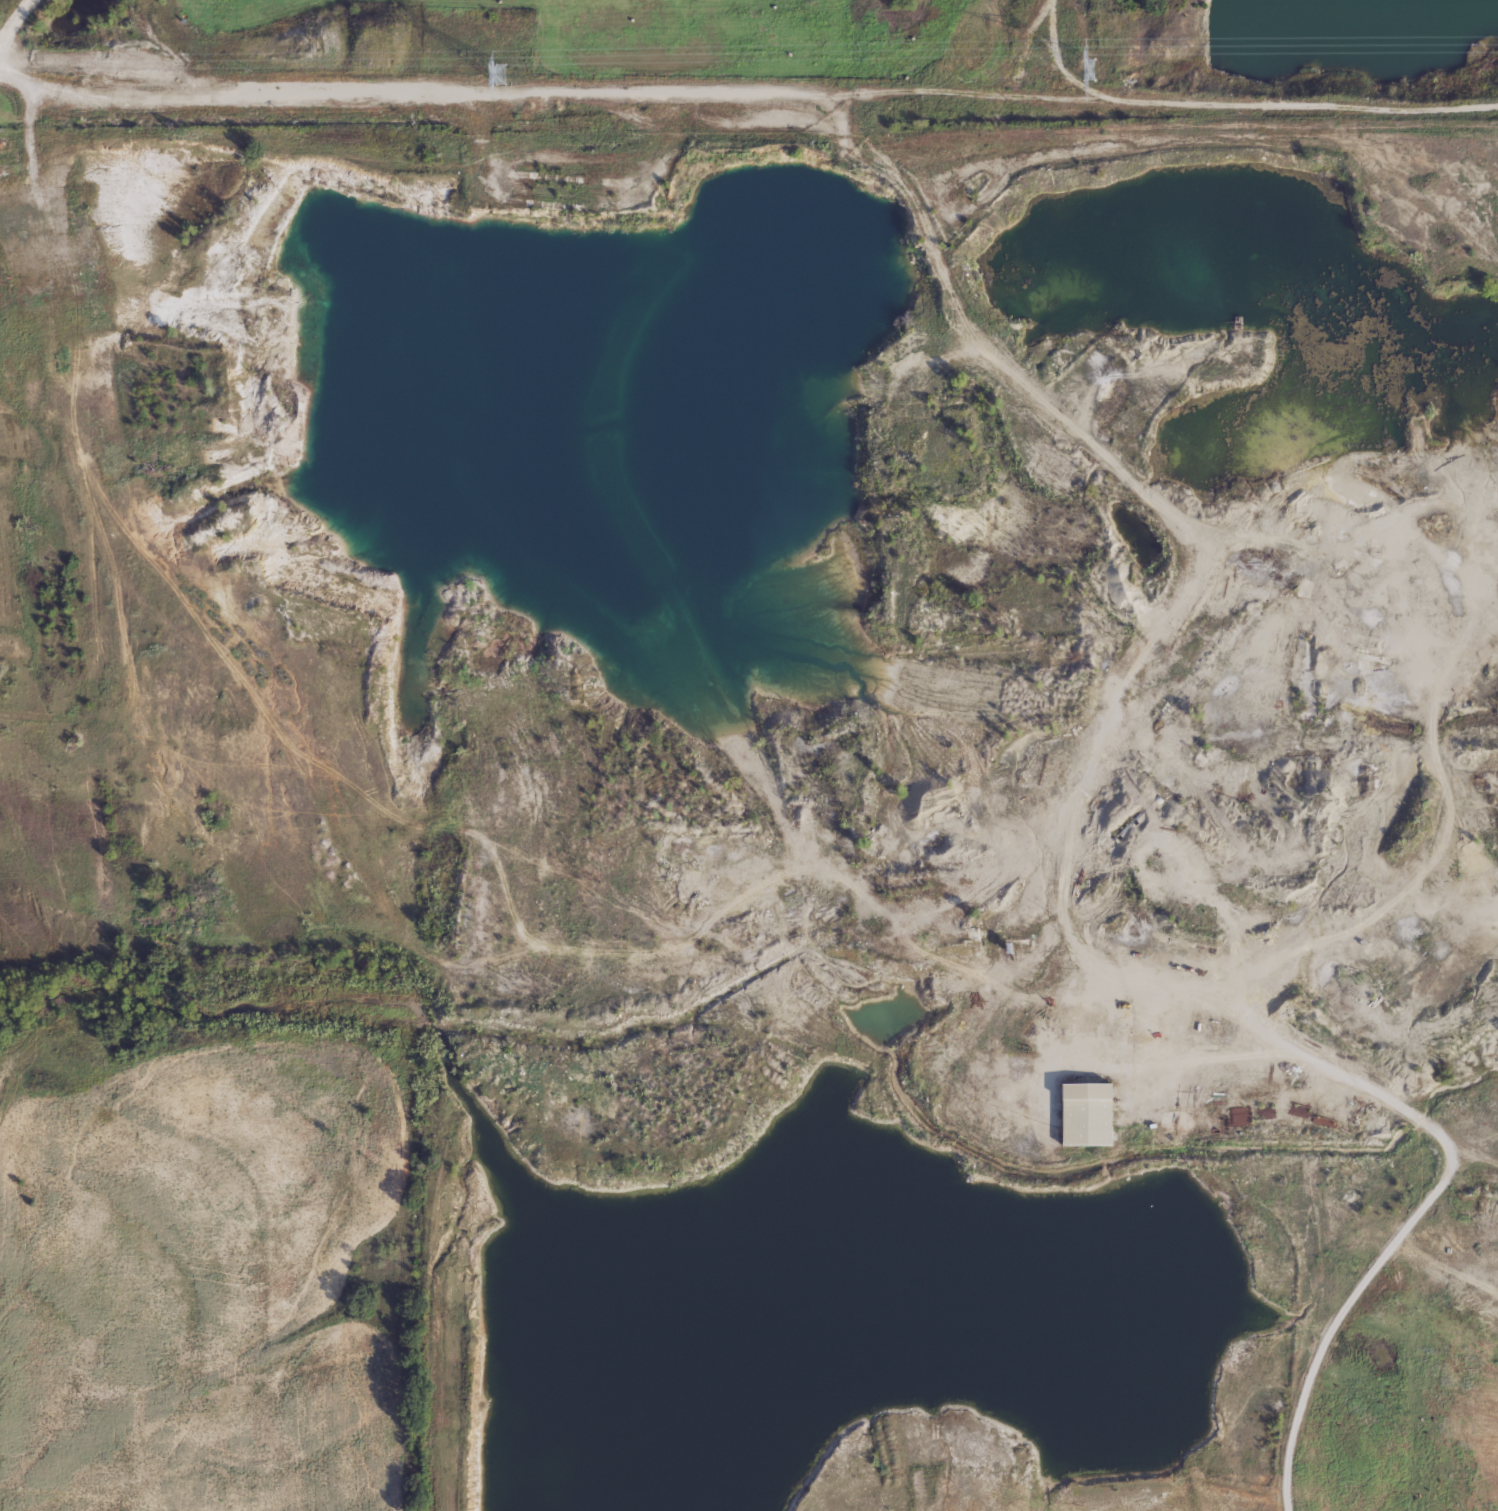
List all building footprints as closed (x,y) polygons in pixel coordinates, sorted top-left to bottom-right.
[(1108,1143),(1058,1143),(1058,1081),(1108,1081),(1108,1143)]
